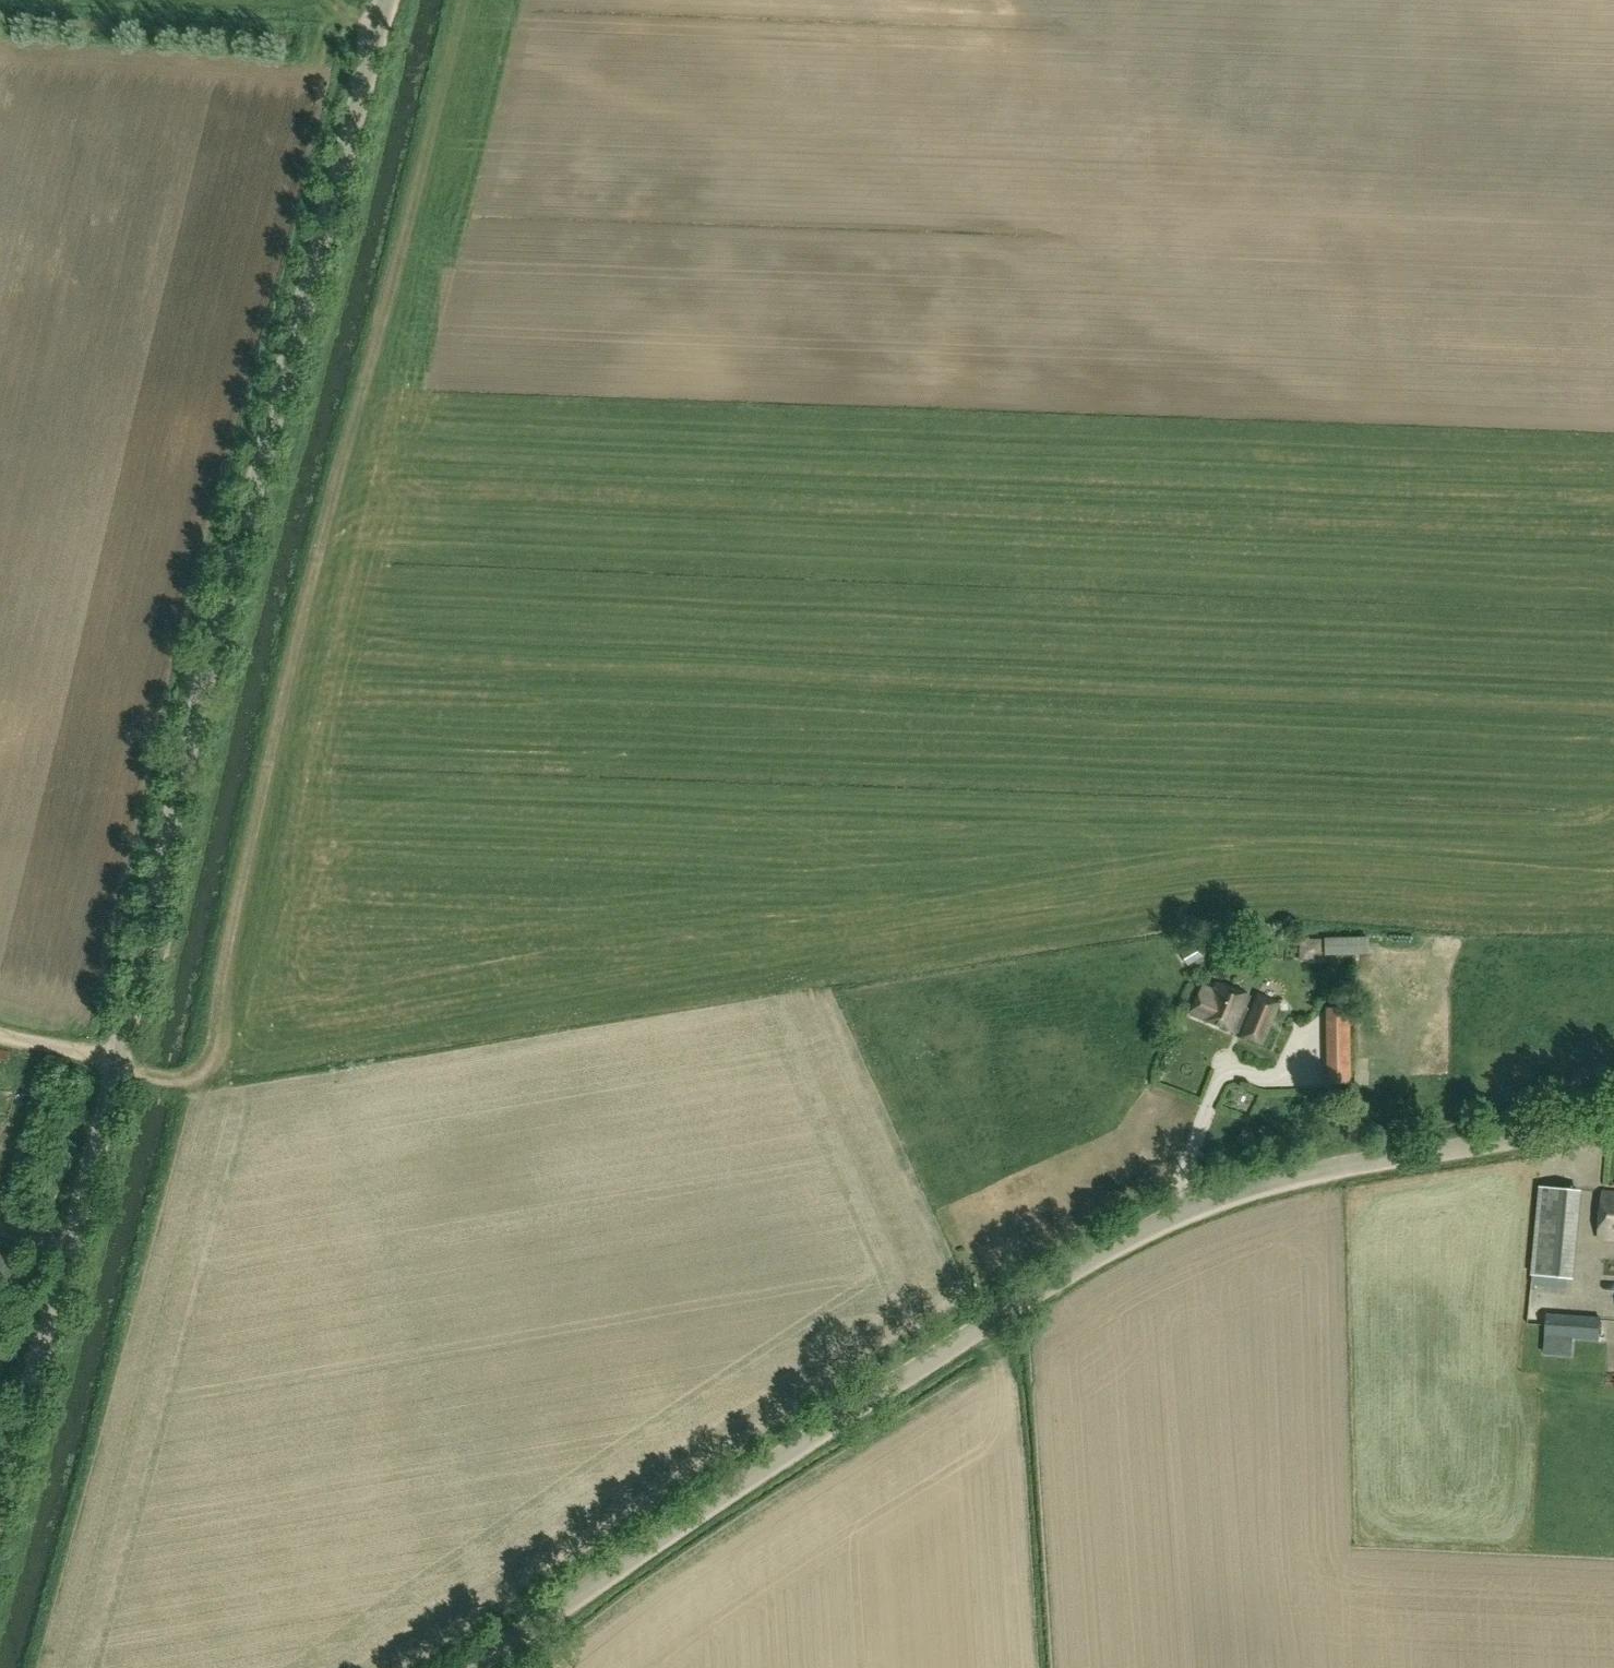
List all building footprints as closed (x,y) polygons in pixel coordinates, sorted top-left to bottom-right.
[(1301,927),(1302,940),(1317,939),(1316,926),(1301,927)] [(1300,962),(1321,964),(1321,941),(1300,941),(1300,962)] [(1205,958),(1198,946),(1184,954),(1191,966),(1205,958)] [(1242,1035),(1241,1037),(1262,1045),(1275,1013),(1255,1004),(1252,1011),(1245,1008),(1249,998),(1217,985),(1212,999),(1200,994),(1191,1016),(1234,1034),(1235,1032),(1242,1035)] [(1322,1007),(1324,1062),(1347,1061),(1346,1006),(1322,1007)] [(1566,1290),(1567,1278),(1575,1190),(1540,1187),(1532,1275),(1534,1275),(1533,1286),(1566,1290)] [(1600,1240),(1613,1241),(1613,1195),(1603,1194),(1600,1240)] [(0,1253),(0,1277),(8,1279),(14,1256),(0,1253)] [(1548,1316),(1547,1337),(1572,1338),(1573,1317),(1548,1316)]
